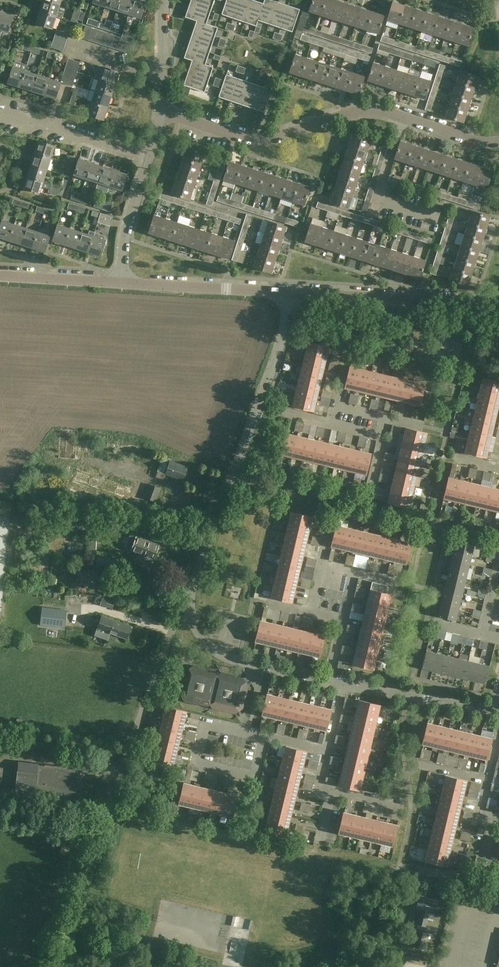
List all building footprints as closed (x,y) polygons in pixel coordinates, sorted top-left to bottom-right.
[(39,11),(56,16),(60,4),(46,0),(43,0),(39,11)] [(104,9),(109,10),(110,8),(116,10),(120,0),(107,0),(105,6),(104,9)] [(128,14),(133,0),(120,0),(116,10),(128,14)] [(128,14),(140,18),(146,1),(141,0),(133,0),(128,14)] [(189,4),(210,11),(214,0),(190,0),(189,4)] [(222,14),(233,18),(239,0),(226,0),(222,14)] [(233,18),(244,22),(252,0),(239,0),(233,18)] [(254,0),(252,0),(244,22),(256,26),(258,20),(263,3),(254,0)] [(258,20),(269,24),(277,2),(272,0),(264,0),(263,3),(258,20)] [(303,9),(320,15),(325,0),(306,0),(303,9)] [(320,15),(331,19),(337,0),(325,0),(320,15)] [(331,19),(343,22),(349,4),(338,0),(337,0),(331,19)] [(398,24),(404,5),(393,1),(386,20),(398,24)] [(288,5),(277,2),(269,24),(281,28),(288,5)] [(210,11),(189,4),(185,16),(196,20),(206,24),(206,23),(210,11)] [(360,7),(349,4),(343,22),(354,26),(360,7)] [(300,9),(288,5),(281,28),(292,31),(300,9)] [(415,9),(404,5),(398,24),(409,27),(415,9)] [(372,11),(360,7),(354,26),(366,30),(372,11)] [(421,31),(427,12),(415,9),(409,27),(421,31)] [(52,28),(56,16),(39,11),(36,23),(52,28)] [(384,15),(372,11),(366,30),(378,33),(384,15)] [(0,14),(0,32),(1,29),(8,32),(13,15),(1,12),(0,14)] [(438,16),(427,12),(421,31),(432,35),(438,16)] [(438,16),(432,35),(444,38),(450,20),(438,16)] [(296,29),(302,31),(314,35),(316,29),(304,26),(307,19),(300,17),(296,29)] [(206,24),(196,20),(192,33),(213,40),(217,26),(206,23),(206,24)] [(444,38),(455,42),(461,23),(450,20),(444,38)] [(461,23),(455,42),(467,46),(473,27),(461,23)] [(81,38),(87,39),(91,27),(85,25),(81,38)] [(91,27),(87,39),(93,41),(97,29),(91,27)] [(98,43),(102,31),(97,29),(93,41),(98,43)] [(327,33),(316,29),(314,35),(325,38),(327,33)] [(66,39),(68,33),(56,30),(54,35),(66,39)] [(98,43),(104,45),(108,33),(102,31),(98,43)] [(108,33),(104,45),(110,47),(114,35),(108,33)] [(213,40),(192,33),(188,45),(209,52),(213,40)] [(325,38),(337,42),(338,37),(327,33),(325,38)] [(300,39),(311,43),(313,37),(301,34),(300,39)] [(64,45),(66,39),(54,35),(53,41),(64,45)] [(110,47),(116,49),(119,36),(114,35),(110,47)] [(116,49),(122,50),(125,38),(119,36),(116,49)] [(382,36),(380,41),(391,45),(393,39),(382,36)] [(324,41),(313,37),(311,43),(322,47),(324,41)] [(350,41),(338,37),(337,42),(348,46),(350,41)] [(122,50),(127,52),(131,40),(125,38),(122,50)] [(403,48),(405,43),(393,39),(391,45),(403,48)] [(53,41),(51,47),(63,51),(64,45),(53,41)] [(330,49),(334,50),(336,45),(324,41),(322,47),(324,47),(322,51),(329,53),(330,49)] [(350,41),(348,46),(360,50),(361,44),(350,41)] [(414,52),(416,47),(405,43),(403,48),(414,52)] [(372,48),(361,44),(360,50),(371,53),(372,48)] [(379,44),(378,49),(389,53),(391,47),(379,44)] [(209,52),(188,45),(184,57),(191,60),(205,64),(209,52)] [(340,57),(342,53),(345,54),(347,49),(336,45),(334,50),(335,50),(333,55),(340,57)] [(391,47),(389,53),(400,56),(402,51),(391,47)] [(427,50),(416,47),(414,52),(426,56),(427,50)] [(345,54),(357,58),(358,52),(347,49),(345,54)] [(437,59),(439,54),(427,50),(426,56),(437,59)] [(400,56),(412,60),(413,55),(402,51),(400,56)] [(370,56),(358,52),(357,58),(368,61),(370,56)] [(289,72),(300,76),(306,57),(295,53),(289,72)] [(437,59),(448,63),(450,58),(439,54),(437,59)] [(413,55),(412,60),(423,64),(425,58),(413,55)] [(300,76),(312,80),(318,61),(306,57),(300,76)] [(74,60),(68,58),(64,70),(70,72),(74,60)] [(425,58),(423,64),(434,67),(436,62),(425,58)] [(450,58),(448,63),(460,67),(461,61),(450,58)] [(80,62),(74,60),(70,72),(76,74),(80,62)] [(205,64),(191,60),(187,72),(209,79),(213,66),(205,64)] [(312,80),(323,83),(329,65),(318,61),(312,80)] [(378,84),(384,66),(373,62),(367,80),(378,84)] [(435,75),(441,77),(444,65),(439,64),(435,75)] [(329,65),(323,83),(335,87),(341,68),(329,65)] [(8,83),(20,86),(25,70),(13,66),(8,83)] [(103,66),(99,78),(115,83),(119,71),(103,66)] [(378,84),(390,88),(396,69),(384,66),(378,84)] [(335,87),(346,91),(352,72),(341,68),(335,87)] [(408,73),(396,69),(390,88),(402,92),(408,73)] [(37,74),(25,70),(20,86),(31,90),(37,74)] [(64,70),(60,82),(66,84),(70,72),(64,70)] [(456,81),(474,88),(478,76),(459,70),(456,81)] [(76,74),(70,72),(66,84),(72,85),(76,74)] [(209,79),(187,72),(183,85),(204,92),(209,79)] [(352,72),(346,91),(358,95),(364,76),(352,72)] [(402,92),(413,95),(419,77),(408,73),(402,92)] [(31,90),(43,94),(48,78),(37,74),(31,90)] [(238,78),(226,74),(218,96),(230,100),(238,78)] [(273,77),(265,74),(263,80),(271,83),(273,77)] [(437,88),(441,77),(435,75),(432,87),(437,88)] [(425,99),(431,80),(419,77),(413,95),(425,99)] [(60,82),(48,78),(43,94),(55,98),(60,82)] [(111,95),(115,83),(99,78),(95,90),(111,95)] [(249,82),(238,78),(230,100),(242,104),(249,82)] [(470,99),(474,88),(456,81),(452,93),(470,99)] [(261,86),(249,82),(242,104),(253,108),(261,86)] [(272,90),(261,86),(253,108),(265,112),(272,90)] [(428,98),(433,100),(437,88),(432,87),(428,98)] [(107,107),(111,95),(95,90),(91,102),(107,107)] [(448,105),(467,111),(470,99),(452,93),(448,105)] [(430,111),(433,100),(428,98),(424,109),(430,111)] [(91,102),(87,114),(103,119),(107,107),(91,102)] [(444,116),(463,122),(467,111),(448,105),(444,116)] [(348,145),(367,151),(371,139),(352,133),(348,145)] [(50,157),(51,157),(54,145),(38,140),(34,152),(50,157)] [(394,159),(405,162),(411,144),(400,140),(394,159)] [(379,155),(384,156),(388,145),(383,143),(379,155)] [(405,162),(417,166),(423,148),(411,144),(405,162)] [(344,156),(363,162),(367,151),(348,145),(344,156)] [(186,147),(182,158),(201,164),(205,153),(186,147)] [(423,148),(417,166),(428,170),(434,151),(423,148)] [(434,151),(428,170),(440,174),(446,155),(434,151)] [(51,163),(53,158),(51,157),(50,157),(34,152),(31,164),(47,169),(49,162),(51,163)] [(379,155),(375,166),(381,168),(384,156),(379,155)] [(440,174),(451,177),(457,159),(446,155),(440,174)] [(363,162),(344,156),(341,168),(359,174),(363,162)] [(73,175),(85,178),(90,162),(79,158),(73,175)] [(179,170),(197,176),(201,164),(182,158),(179,170)] [(221,158),(217,170),(222,171),(226,160),(221,158)] [(457,159),(451,177),(463,181),(469,163),(457,159)] [(223,180),(234,183),(240,164),(229,161),(223,180)] [(85,178),(97,182),(102,166),(90,162),(85,178)] [(463,181),(474,185),(480,166),(469,163),(463,181)] [(43,181),(47,169),(31,164),(27,176),(43,181)] [(252,168),(240,164),(234,183),(246,187),(252,168)] [(114,169),(102,166),(97,182),(109,186),(114,169)] [(381,168),(375,166),(372,178),(377,179),(381,168)] [(480,166),(474,185),(486,189),(492,170),(480,166)] [(246,187),(257,191),(263,172),(252,168),(246,187)] [(337,179),(356,185),(359,174),(341,168),(337,179)] [(126,173),(114,169),(109,186),(121,190),(124,181),(126,182),(128,181),(129,177),(128,176),(126,175),(126,173)] [(179,170),(175,182),(194,187),(197,176),(179,170)] [(219,183),(222,171),(217,170),(213,181),(219,183)] [(275,176),(263,172),(257,191),(269,194),(275,176)] [(400,179),(389,175),(387,180),(399,184),(400,179)] [(39,193),(43,181),(27,176),(23,188),(39,193)] [(287,179),(275,176),(269,194),(280,198),(287,179)] [(372,178),(368,189),(373,191),(377,179),(372,178)] [(298,183),(287,179),(280,198),(292,202),(298,183)] [(337,179),(333,191),(352,197),(356,185),(337,179)] [(412,182),(400,179),(399,184),(410,188),(412,182)] [(213,181),(210,192),(215,194),(219,183),(213,181)] [(194,187),(175,182),(171,193),(190,199),(194,187)] [(422,191),(423,186),(412,182),(410,188),(422,191)] [(310,187),(298,183),(292,202),(303,206),(310,187)] [(435,190),(423,186),(422,191),(433,195),(435,190)] [(373,191),(368,189),(364,201),(369,202),(373,191)] [(444,199),(446,194),(435,190),(433,195),(444,199)] [(352,197),(333,191),(329,202),(348,208),(352,197)] [(210,192),(206,204),(211,206),(215,194),(210,192)] [(172,197),(161,193),(159,198),(171,202),(172,197)] [(457,197),(446,194),(444,199),(456,203),(457,197)] [(216,201),(228,204),(229,199),(218,196),(216,201)] [(171,202),(182,206),(184,200),(172,197),(171,202)] [(467,206),(469,201),(457,197),(456,203),(467,206)] [(241,203),(229,199),(228,204),(239,208),(241,203)] [(195,204),(184,200),(182,206),(193,209),(195,204)] [(364,201),(360,212),(366,214),(369,202),(364,201)] [(480,205),(469,201),(467,206),(479,210),(480,205)] [(329,205),(317,202),(316,207),(327,211),(329,205)] [(239,208),(251,212),(252,207),(241,203),(239,208)] [(193,209),(205,213),(207,208),(195,204),(193,209)] [(327,211),(339,214),(340,209),(329,205),(327,211)] [(453,218),(457,207),(452,205),(448,216),(453,218)] [(264,210),(252,207),(251,212),(262,215),(264,210)] [(218,211),(207,208),(205,213),(216,217),(218,211)] [(352,213),(340,209),(339,214),(350,218),(352,213)] [(262,215),(273,219),(275,214),(264,210),(262,215)] [(216,217),(228,221),(229,215),(218,211),(216,217)] [(471,211),(468,222),(486,228),(490,217),(471,211)] [(110,226),(113,216),(100,213),(99,218),(97,222),(110,226)] [(350,218),(362,222),(363,216),(352,213),(350,218)] [(148,233),(159,237),(165,218),(154,214),(148,233)] [(246,214),(242,225),(248,227),(251,215),(246,214)] [(286,218),(275,214),(273,219),(285,223),(286,218)] [(228,221),(239,224),(241,219),(229,215),(228,221)] [(375,220),(363,216),(362,222),(373,225),(375,220)] [(445,228),(450,230),(453,218),(448,216),(445,228)] [(159,237),(171,241),(177,222),(165,218),(159,237)] [(286,218),(285,223),(296,227),(298,221),(286,218)] [(9,240),(14,224),(2,220),(0,226),(0,238),(9,240)] [(264,232),(282,238),(286,226),(267,220),(264,232)] [(373,225),(384,229),(386,224),(375,220),(373,225)] [(188,225),(177,222),(171,241),(183,244),(188,225)] [(486,228),(468,222),(464,234),(482,240),(486,228)] [(304,241),(316,245),(322,227),(310,223),(304,241)] [(26,228),(14,224),(9,240),(21,244),(26,228)] [(52,241),(64,244),(69,228),(58,224),(52,241)] [(384,229),(396,233),(398,227),(386,224),(384,229)] [(183,244),(194,248),(200,229),(188,225),(183,244)] [(244,238),(248,227),(242,225),(239,237),(244,238)] [(333,230),(322,227),(316,245),(327,249),(333,230)] [(409,231),(398,227),(396,233),(407,236),(409,231)] [(21,244),(32,248),(38,231),(26,228),(21,244)] [(81,232),(69,228),(64,244),(76,248),(81,232)] [(446,241),(450,230),(445,228),(441,239),(446,241)] [(212,233),(200,229),(194,248),(206,251),(212,233)] [(327,249),(339,253),(345,234),(333,230),(327,249)] [(50,235),(38,231),(32,248),(45,252),(50,235)] [(407,236),(419,240),(420,235),(409,231),(407,236)] [(93,236),(81,232),(76,248),(88,252),(93,236)] [(260,243),(279,249),(282,238),(264,232),(260,243)] [(206,251),(217,255),(223,236),(212,233),(206,251)] [(356,238),(345,234),(339,253),(350,256),(356,238)] [(464,234),(460,245),(479,251),(482,240),(464,234)] [(432,238),(420,235),(419,240),(430,244),(432,238)] [(105,240),(93,236),(88,252),(100,256),(105,240)] [(235,240),(223,236),(217,255),(229,259),(235,240)] [(240,250),(244,238),(239,237),(235,248),(240,250)] [(350,256),(362,260),(368,241),(356,238),(350,256)] [(443,252),(446,241),(441,239),(437,251),(443,252)] [(373,264),(379,245),(368,241),(362,260),(373,264)] [(275,261),(279,249),(260,243),(256,255),(275,261)] [(373,264),(385,267),(391,249),(379,245),(373,264)] [(479,251),(460,245),(456,257),(475,263),(479,251)] [(235,248),(231,260),(237,261),(240,250),(235,248)] [(402,252),(391,249),(385,267),(396,271),(402,252)] [(434,262),(439,264),(443,252),(437,251),(434,262)] [(396,271),(408,275),(414,256),(402,252),(396,271)] [(271,273),(275,261),(256,255),(253,267),(271,273)] [(408,275),(419,278),(425,260),(414,256),(408,275)] [(456,257),(453,268),(471,274),(475,263),(456,257)] [(435,275),(439,264),(434,262),(430,274),(435,275)] [(471,274),(453,268),(449,280),(468,286),(471,274)] [(329,347),(308,341),(305,352),(326,357),(329,347)] [(305,352),(302,363),(323,368),(326,357),(305,352)] [(302,363),(300,373),(321,378),(323,368),(302,363)] [(345,387),(355,390),(360,368),(350,366),(345,387)] [(371,371),(360,368),(355,390),(366,392),(371,371)] [(366,392),(377,395),(382,373),(371,371),(366,392)] [(318,389),(321,378),(300,373),(297,384),(318,389)] [(392,376),(382,373),(377,395),(387,397),(392,376)] [(403,379),(392,376),(387,397),(398,400),(403,379)] [(480,388),(498,393),(498,381),(483,377),(480,388)] [(398,400),(409,402),(414,381),(403,379),(398,400)] [(424,384),(414,381),(409,402),(427,407),(431,391),(423,389),(424,384)] [(297,384),(295,395),(316,400),(318,389),(297,384)] [(498,404),(498,403),(498,393),(480,388),(477,399),(498,404)] [(313,410),(316,400),(295,395),(292,405),(313,410)] [(477,399),(475,409),(496,414),(498,404),(477,399)] [(472,420),(494,425),(496,414),(475,409),(472,420)] [(472,420),(470,431),(491,436),(494,425),(472,420)] [(427,433),(405,428),(403,438),(424,443),(427,433)] [(470,431),(467,441),(489,446),(491,436),(470,431)] [(286,433),(280,454),(291,457),(296,435),(286,433)] [(302,459),(307,438),(296,435),(291,457),(302,459)] [(312,462),(317,440),(307,438),(302,459),(312,462)] [(400,449),(421,454),(424,443),(403,438),(400,449)] [(323,464),(328,443),(317,440),(312,462),(323,464)] [(489,446),(467,441),(465,452),(486,457),(489,446)] [(328,443),(323,464),(333,467),(339,446),(328,443)] [(339,446),(333,467),(344,469),(349,448),(339,446)] [(349,448),(344,469),(355,472),(360,451),(349,448)] [(398,460),(419,465),(421,454),(400,449),(398,460)] [(365,475),(370,453),(360,451),(355,472),(365,475)] [(158,470),(182,479),(187,466),(171,460),(171,459),(163,456),(158,470)] [(419,465),(398,460),(395,470),(416,475),(419,465)] [(416,475),(395,470),(393,481),(414,486),(416,475)] [(448,477),(443,498),(454,501),(459,480),(448,477)] [(454,501),(465,503),(470,482),(459,480),(454,501)] [(390,492),(411,497),(414,486),(393,481),(390,492)] [(480,485),(470,482),(465,503),(475,506),(480,485)] [(156,500),(161,487),(149,483),(144,496),(156,500)] [(475,506),(486,508),(491,487),(480,485),(475,506)] [(491,487),(486,508),(496,511),(498,500),(498,489),(491,487)] [(387,502),(409,507),(411,497),(390,492),(387,502)] [(291,511),(288,522),(310,527),(312,517),(291,511)] [(9,513),(0,513),(0,616),(9,513)] [(288,522),(286,533),(307,538),(310,527),(288,522)] [(336,524),(331,546),(342,548),(347,527),(336,524)] [(357,530),(347,527),(342,548),(352,551),(357,530)] [(357,530),(352,551),(363,553),(368,532),(357,530)] [(379,535),(368,532),(363,553),(373,556),(379,535)] [(286,533),(283,543),(305,549),(307,538),(286,533)] [(379,535),(373,556),(384,558),(389,537),(379,535)] [(400,540),(389,537),(384,558),(395,561),(400,540)] [(158,546),(138,538),(133,551),(138,553),(144,556),(145,554),(153,557),(158,546)] [(410,542),(400,540),(395,561),(405,564),(410,542)] [(456,542),(453,552),(471,557),(473,546),(456,542)] [(283,543),(281,554),(302,559),(305,549),(283,543)] [(453,552),(451,563),(468,567),(471,557),(453,552)] [(281,554),(278,565),(299,570),(302,559),(281,554)] [(110,559),(98,556),(97,562),(115,566),(116,561),(110,560),(110,559)] [(451,563),(448,574),(465,578),(468,567),(451,563)] [(299,570),(278,565),(276,575),(297,580),(299,570)] [(448,574),(445,584),(463,589),(465,578),(448,574)] [(276,575),(273,586),(294,591),(297,580),(276,575)] [(368,598),(389,603),(391,594),(385,592),(387,585),(372,581),(368,598)] [(463,589),(445,584),(443,595),(460,599),(463,589)] [(271,597),(292,602),(294,591),(273,586),(271,597)] [(114,598),(116,590),(105,588),(104,596),(114,598)] [(443,595),(440,605),(457,610),(460,599),(443,595)] [(114,600),(102,597),(100,605),(112,608),(114,600)] [(367,599),(365,610),(386,615),(389,603),(367,599)] [(437,616),(455,620),(457,610),(440,605),(437,616)] [(67,611),(42,608),(40,623),(65,626),(67,611)] [(365,610),(362,621),(384,626),(386,615),(365,610)] [(110,632),(126,638),(130,626),(114,620),(113,621),(102,616),(95,635),(107,639),(110,632)] [(271,622),(260,620),(255,641),(266,644),(271,622)] [(384,626),(362,621),(360,631),(381,637),(384,626)] [(266,644),(276,646),(281,625),(271,622),(266,644)] [(276,646),(287,649),(292,627),(281,625),(276,646)] [(292,627),(287,649),(298,651),(303,630),(292,627)] [(298,651),(308,654),(313,632),(303,630),(298,651)] [(308,654),(319,656),(324,635),(313,632),(308,654)] [(381,637),(360,632),(357,641),(379,646),(381,637)] [(379,646),(357,641),(354,652),(377,657),(379,646)] [(426,650),(422,668),(432,670),(437,653),(426,650)] [(377,657),(355,652),(352,663),(373,669),(377,657)] [(437,653),(432,670),(443,673),(447,655),(437,653)] [(447,655),(443,673),(453,676),(458,658),(447,655)] [(458,658),(453,676),(464,678),(468,661),(458,658)] [(349,663),(339,660),(337,667),(348,670),(349,663)] [(468,661),(464,678),(474,681),(479,663),(468,661)] [(485,683),(489,666),(479,663),(474,681),(485,683)] [(210,704),(212,708),(234,713),(243,708),(248,686),(243,677),(221,672),(217,674),(215,670),(193,665),(184,671),(178,692),(184,701),(206,707),(210,704)] [(267,694),(262,715),(272,717),(277,696),(267,694)] [(288,699),(277,696),(272,717),(283,720),(288,699)] [(294,722),(299,701),(288,699),(283,720),(294,722)] [(380,704),(359,699),(356,710),(377,715),(380,704)] [(309,704),(299,701),(294,722),(304,725),(309,704)] [(320,706),(309,704),(304,725),(315,728),(320,706)] [(162,716),(184,721),(186,711),(165,706),(162,716)] [(331,709),(320,706),(315,728),(326,730),(331,709)] [(354,721),(375,726),(377,715),(356,710),(354,721)] [(162,716),(160,727),(181,732),(184,721),(162,716)] [(372,737),(375,726),(354,721),(351,732),(372,737)] [(427,722),(422,744),(433,746),(438,725),(427,722)] [(438,725),(433,746),(443,749),(448,727),(438,725)] [(179,743),(181,732),(160,727),(157,738),(179,743)] [(448,727),(443,749),(454,751),(459,730),(448,727)] [(459,730),(454,751),(464,754),(470,733),(459,730)] [(349,742),(370,747),(372,737),(351,732),(349,742)] [(470,733),(464,754),(475,757),(480,735),(470,733)] [(486,759),(491,738),(480,735),(475,757),(486,759)] [(157,738),(155,748),(176,754),(179,743),(157,738)] [(367,758),(370,747),(349,742),(346,753),(367,758)] [(306,751),(285,746),(282,757),(304,762),(306,751)] [(173,764),(176,754),(155,748),(152,759),(173,764)] [(344,764),(365,769),(367,758),(346,753),(344,764)] [(280,767),(301,772),(304,762),(282,757),(280,767)] [(70,767),(45,764),(44,765),(38,765),(38,764),(18,761),(14,796),(34,798),(35,796),(52,798),(52,800),(66,801),(66,799),(78,800),(81,777),(76,776),(76,773),(73,770),(70,769),(70,767)] [(362,779),(365,769),(344,764),(341,774),(362,779)] [(280,767),(279,769),(277,778),(299,783),(301,772),(280,767)] [(338,785),(360,790),(362,779),(341,774),(338,785)] [(445,775),(443,786),(464,791),(466,780),(445,775)] [(275,789),(296,794),(299,783),(277,778),(275,789)] [(189,806),(194,785),(184,782),(179,803),(189,806)] [(189,806),(200,809),(205,787),(194,785),(189,806)] [(443,786),(440,797),(461,802),(464,791),(443,786)] [(216,790),(205,787),(200,809),(211,811),(216,790)] [(272,799),(294,804),(296,794),(275,789),(272,799)] [(211,811),(222,814),(227,792),(216,790),(211,811)] [(227,792),(222,814),(232,816),(237,795),(227,792)] [(440,797),(438,807),(459,812),(461,802),(440,797)] [(270,810),(291,815),(294,804),(272,799),(270,810)] [(435,818),(456,823),(459,812),(438,807),(435,818)] [(291,815),(270,810),(267,821),(288,826),(291,815)] [(349,836),(354,814),(343,812),(338,833),(349,836)] [(349,836),(360,838),(365,817),(354,814),(349,836)] [(370,841),(375,819),(365,817),(360,838),(370,841)] [(435,818),(433,829),(454,834),(456,823),(435,818)] [(370,841),(381,843),(386,822),(375,819),(370,841)] [(265,831),(286,836),(288,826),(267,821),(265,831)] [(392,846),(397,824),(386,822),(381,843),(392,846)] [(430,839),(451,844),(454,834),(433,829),(430,839)] [(430,839),(428,850),(449,855),(451,844),(430,839)] [(425,861),(446,866),(449,855),(428,850),(425,861)] [(454,864),(471,868),(472,860),(465,859),(456,857),(454,864)] [(431,914),(434,902),(417,897),(414,910),(419,911),(415,926),(423,927),(426,913),(431,914)] [(229,922),(244,928),(247,919),(232,914),(229,922)] [(424,948),(429,933),(416,929),(411,945),(424,948)] [(242,945),(242,942),(233,941),(232,948),(226,947),(223,964),(240,966),(241,966),(245,946),(242,945)]
